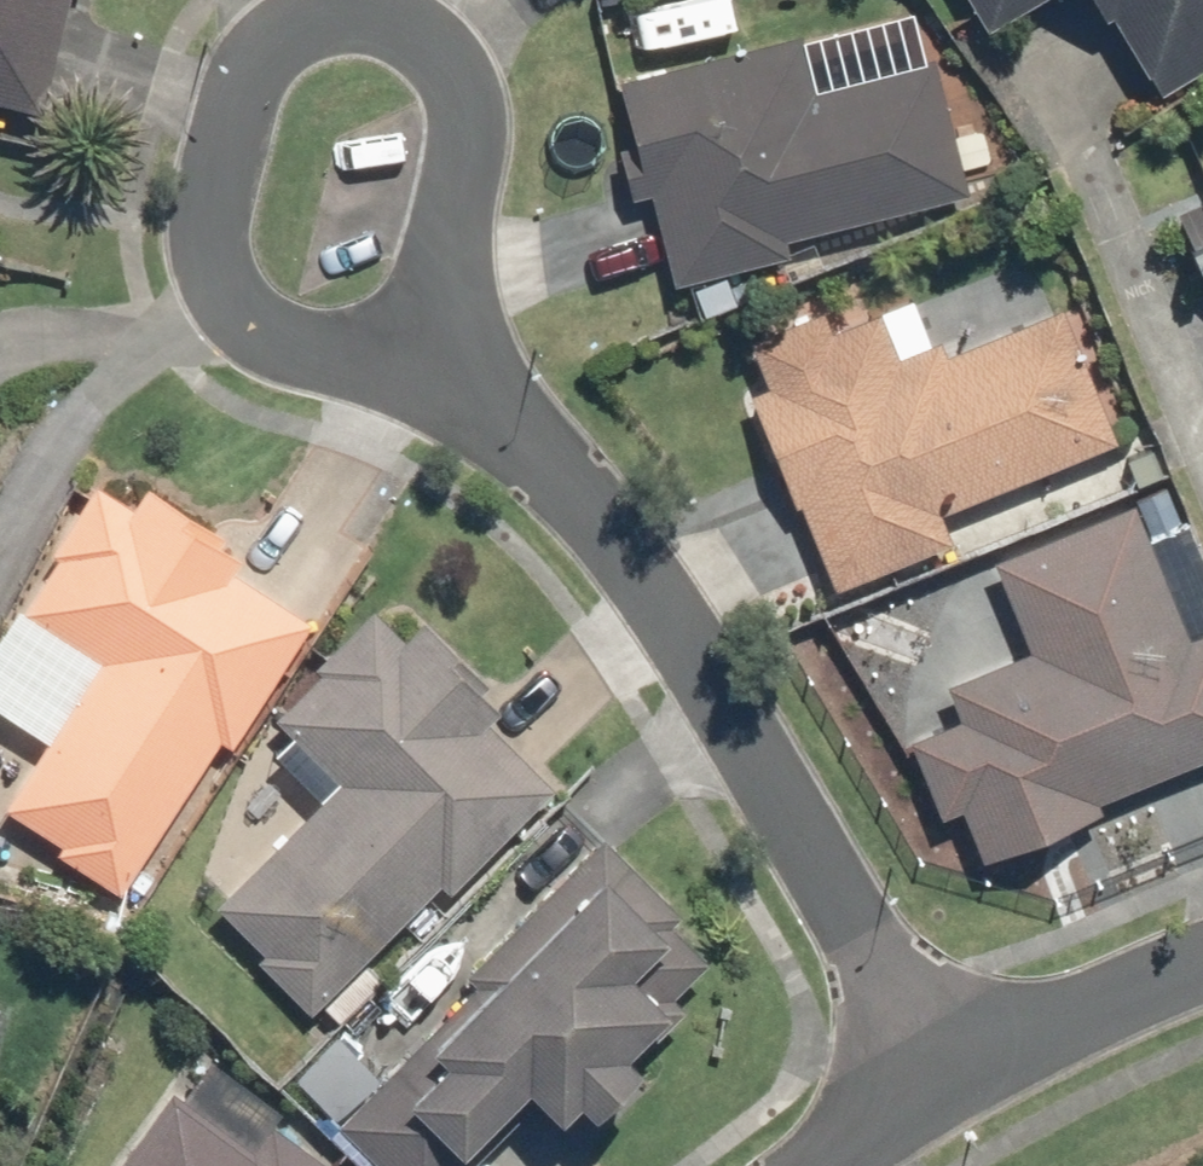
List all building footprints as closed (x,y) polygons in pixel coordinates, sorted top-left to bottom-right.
[(46,111),(74,0),(0,0),(0,99),(46,111)] [(995,27),(1041,0),(978,0),(995,27)] [(1202,71),(1202,0),(1099,0),(1106,12),(1119,5),(1170,90),(1202,71)] [(804,37),(624,83),(676,285),(796,254),(793,241),(976,194),(940,53),(817,85),(804,37)] [(1181,202),(1202,255),(1202,193),(1181,202)] [(834,314),(751,346),(841,580),(962,534),(951,506),(1122,441),(1085,345),(1093,341),(1077,299),(952,347),(948,336),(894,356),(877,312),(839,327),(834,314)] [(251,552),(153,480),(137,502),(105,478),(47,557),(58,565),(26,608),(104,666),(5,800),(123,888),(223,742),(238,742),(319,622),(242,565),(251,552)] [(982,851),(1202,767),(1202,628),(1195,631),(1144,498),(997,554),(1033,646),(951,678),(966,717),(919,735),(950,816),(966,809),(982,851)] [(386,980),(366,959),(444,881),(453,891),(561,783),(499,721),(513,707),(462,656),(467,651),(429,613),(409,633),(381,604),(317,668),(322,673),(283,712),(343,773),(217,898),(321,1003),(342,1024),(386,980)] [(571,1114),(590,1096),(604,1110),(653,1064),(639,1049),(685,1007),(643,963),(692,917),(623,845),(341,1111),(393,1165),(464,1165),(478,1153),(472,1147),(540,1082),(571,1114)] [(122,1165),(344,1165),(279,1121),(261,1147),(176,1089),(122,1165)]
